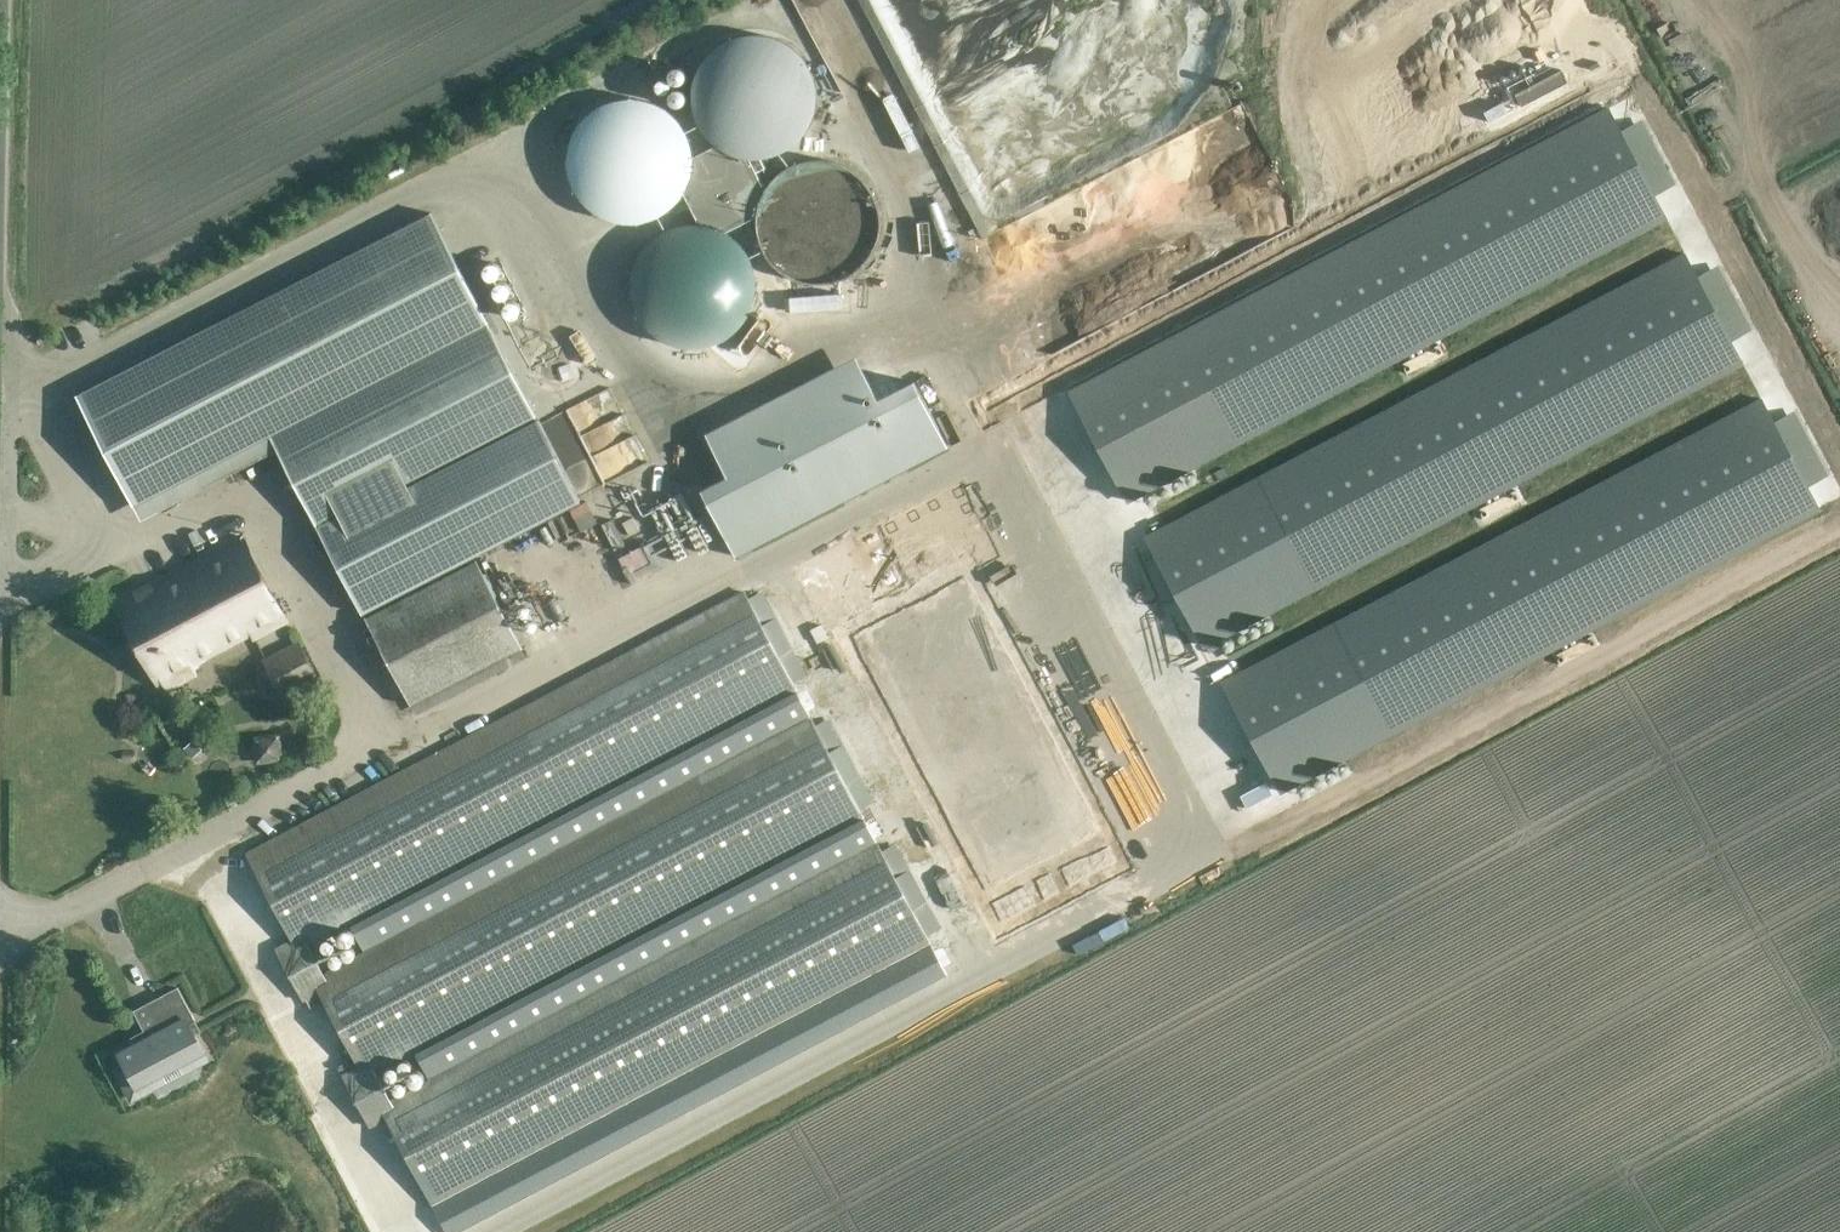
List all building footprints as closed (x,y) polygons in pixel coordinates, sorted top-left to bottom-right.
[(692,91),(692,96),(692,101),(692,107),(694,112),(695,117),(697,122),(700,127),(703,131),(706,136),(710,140),(714,143),(718,147),(722,149),(727,152),(732,154),(737,156),(743,157),(748,158),(753,158),(759,158),(764,157),(769,156),(775,154),(780,152),(784,150),(789,147),(793,143),(797,140),(801,136),(804,131),(807,127),(810,122),(812,117),(813,112),(814,107),(815,101),(815,96),(815,90),(814,85),(813,80),(812,75),(810,70),(807,65),(804,60),(801,56),(797,52),(793,48),(789,45),(784,42),(780,40),(775,38),(769,36),(764,35),(759,34),(753,34),(748,34),(743,35),(737,36),(732,38),(727,40),(722,42),(718,45),(714,48),(710,52),(706,56),(703,60),(700,65),(697,70),(695,75),(694,80),(692,85),(692,91)] [(566,154),(566,159),(566,165),(567,170),(568,175),(570,181),(572,186),(575,191),(578,195),(581,200),(585,204),(589,207),(593,211),(598,214),(603,216),(608,218),(613,220),(618,221),(624,222),(629,222),(635,222),(640,221),(645,220),(651,218),(656,216),(661,214),(665,211),(670,207),(674,204),(677,200),(681,195),(684,191),(686,186),(688,181),(690,175),(691,170),(692,165),(692,159),(692,154),(691,148),(690,143),(688,138),(686,133),(684,128),(681,123),(677,119),(674,115),(670,111),(665,108),(661,105),(656,102),(651,100),(645,98),(640,97),(635,96),(629,96),(624,96),(618,97),(613,98),(608,100),(603,102),(598,105),(593,108),(589,111),(585,115),(581,119),(578,123),(575,128),(572,133),(570,138),(568,143),(567,148),(566,154)] [(1006,161),(988,107),(914,131),(937,201),(981,186),(976,170),(1006,161)] [(1608,108),(1069,391),(1126,499),(1665,217),(1653,195),(1621,133),(1608,108)] [(755,216),(755,222),(755,227),(756,232),(757,238),(759,243),(761,248),(763,253),(766,257),(770,262),(773,265),(777,269),(782,272),(786,275),(791,278),(796,280),(801,282),(807,283),(812,283),(817,284),(823,283),(828,283),(833,282),(839,280),(844,278),(848,275),(853,272),(857,269),(861,266),(865,262),(868,257),(871,253),(874,248),(876,243),(877,238),(879,232),(879,227),(879,222),(879,216),(879,211),(877,205),(876,200),(874,195),(871,190),(868,186),(865,182),(861,178),(857,174),(853,171),(848,168),(844,165),(839,163),(833,162),(828,160),(823,160),(817,159),(812,160),(806,160),(801,162),(796,163),(791,165),(786,168),(782,171),(777,174),(773,178),(770,182),(766,186),(763,191),(761,195),(759,200),(757,205),(756,211),(755,216)] [(1348,171),(1379,217),(1395,207),(1364,161),(1348,171)] [(270,434),(307,505),(318,526),(319,531),(361,615),(457,566),(580,501),(536,413),(431,211),(213,324),(76,393),(133,505),(270,434)] [(630,279),(630,284),(630,290),(631,295),(632,301),(633,306),(636,311),(638,316),(641,321),(644,325),(648,329),(652,333),(657,336),(661,339),(666,342),(671,344),(676,345),(682,346),(687,347),(693,347),(698,347),(704,346),(709,345),(714,344),(719,342),(724,339),(729,336),(733,333),(737,329),(741,325),(744,320),(747,316),(750,311),(752,306),(754,301),(755,295),(756,290),(756,284),(756,279),(755,273),(754,268),(752,263),(750,258),(747,253),(744,248),(741,244),(737,240),(733,236),(729,233),(724,230),(719,227),(714,225),(709,223),(704,222),(698,221),(693,221),(687,221),(682,222),(676,223),(671,225),(666,227),(661,230),(657,233),(652,236),(648,240),(644,244),(641,248),(638,253),(636,258),(633,263),(632,268),(631,273),(630,279)] [(1684,253),(1145,536),(1202,644),(1741,362),(1730,341),(1696,276),(1684,253)] [(854,355),(703,432),(704,433),(725,475),(699,489),(720,529),(734,557),(766,541),(947,447),(913,379),(876,398),(854,355)] [(1761,399),(1222,681),(1279,790),(1818,507),(1806,486),(1772,421),(1761,399)] [(285,617),(242,535),(115,602),(159,684),(196,664),(196,660),(250,632),(252,634),(285,617)] [(613,568),(616,580),(631,576),(633,584),(656,579),(651,558),(613,568)] [(520,647),(476,559),(365,617),(412,704),(520,647)] [(431,1204),(820,998),(929,941),(878,844),(769,901),(390,1102),(375,1072),(753,872),(862,815),(811,717),(702,776),(324,976),(308,947),(796,689),(745,590),(635,649),(246,853),(291,939),(275,948),(303,1000),(305,998),(310,1007),(324,1000),(358,1066),(342,1075),(369,1126),(386,1118),(431,1204)] [(318,678),(307,657),(298,640),(261,660),(281,697),(318,678)] [(160,1031),(118,1053),(125,1067),(117,1072),(131,1099),(207,1058),(189,1023),(195,1020),(177,987),(145,1003),(160,1031)] [(422,1195),(406,1203),(416,1224),(432,1216),(422,1195)]
